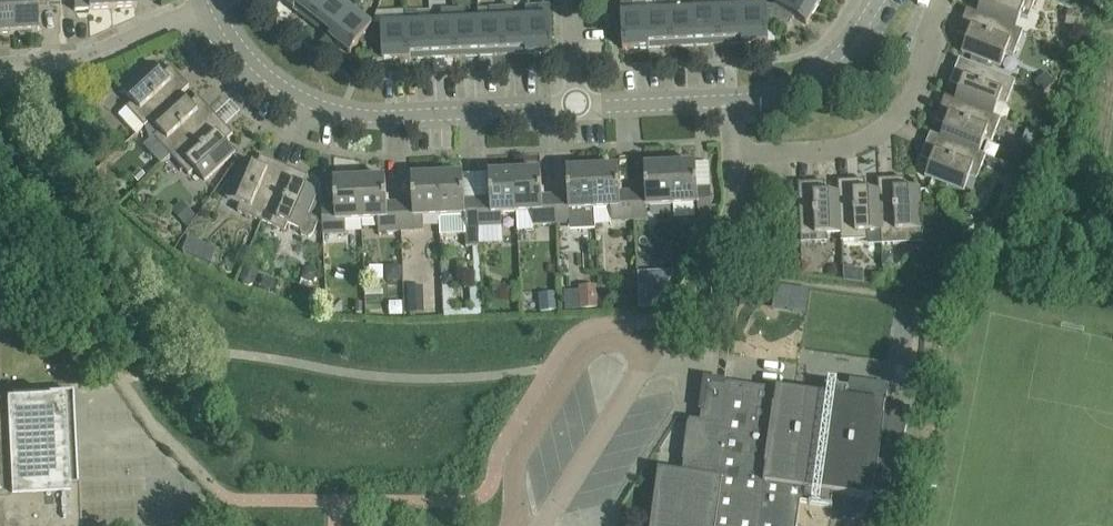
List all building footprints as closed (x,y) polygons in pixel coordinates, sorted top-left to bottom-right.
[(12,0),(0,0),(0,34),(13,33),(12,0)] [(13,33),(17,33),(20,37),(30,37),(33,32),(37,32),(36,5),(49,4),(49,0),(12,0),(13,33)] [(112,0),(75,0),(75,10),(112,8),(112,0)] [(112,8),(136,7),(136,0),(112,0),(112,8)] [(292,8),(299,0),(282,0),(292,8)] [(330,0),(299,0),(292,8),(312,23),(330,0)] [(312,23),(331,38),(354,10),(344,3),(346,0),(330,0),(312,23)] [(623,49),(647,48),(645,0),(621,2),(623,49)] [(669,0),(649,0),(645,0),(647,48),(672,47),(669,0)] [(694,9),(682,9),(682,0),(669,0),(672,47),(696,45),(694,9)] [(720,44),(718,0),(693,0),(694,9),(696,45),(720,44)] [(744,43),(743,7),(729,7),(729,0),(718,0),(720,44),(744,43)] [(777,5),(789,25),(794,17),(806,24),(819,4),(813,0),(780,0),(777,5)] [(977,13),(1016,29),(1021,16),(1028,19),(1036,0),(981,0),(982,0),(977,13)] [(539,17),(527,18),(528,53),(553,52),(550,5),(538,6),(539,17)] [(768,26),(789,25),(777,5),(743,7),(744,43),(769,42),(768,26)] [(480,56),(504,54),(502,8),(478,9),(479,19),(478,19),(480,56)] [(504,54),(528,53),(527,18),(513,18),(513,8),(502,8),(504,54)] [(466,9),(453,10),(456,57),(480,56),(478,19),(467,20),(467,9),(466,9)] [(1023,31),(1016,29),(977,13),(968,9),(958,34),(968,38),(962,52),(1001,67),(1007,53),(1014,56),(1023,31)] [(354,10),(331,38),(351,53),(359,42),(364,45),(373,24),(354,10)] [(430,22),(431,58),(456,57),(453,10),(443,10),(442,10),(443,22),(430,22)] [(1071,10),(1066,24),(1078,29),(1084,14),(1071,10)] [(383,60),(407,59),(405,23),(407,23),(407,12),(380,12),(378,12),(373,24),(364,45),(382,44),(383,60)] [(405,23),(407,59),(431,58),(430,22),(418,22),(418,12),(407,12),(407,23),(405,23)] [(957,101),(1001,119),(1008,118),(1010,111),(1006,105),(1016,81),(960,59),(950,84),(962,88),(957,101)] [(145,127),(151,122),(150,121),(181,94),(189,87),(172,67),(164,74),(154,63),(123,91),(133,102),(127,108),(145,127)] [(1047,72),(1034,82),(1044,94),(1056,84),(1047,72)] [(103,81),(91,93),(101,104),(113,92),(103,81)] [(154,137),(172,156),(216,116),(199,97),(191,104),(181,94),(150,121),(151,122),(160,132),(154,137)] [(947,126),(942,138),(979,153),(984,140),(991,143),(1001,119),(957,101),(945,96),(936,121),(947,126)] [(216,116),(172,156),(189,175),(195,170),(205,181),(236,153),(225,142),(233,135),(216,116)] [(1023,142),(1033,146),(1038,134),(1027,130),(1023,142)] [(986,156),(979,153),(942,138),(931,134),(921,158),(931,162),(925,176),(964,191),(970,177),(977,180),(986,156)] [(261,221),(285,166),(261,156),(257,166),(243,160),(227,198),(241,204),(238,211),(261,221)] [(1014,194),(1023,172),(1023,171),(990,158),(987,165),(1004,172),(1014,194)] [(670,165),(672,206),(698,205),(698,217),(712,216),(711,188),(698,189),(696,164),(670,165)] [(633,192),(634,220),(648,219),(647,207),(672,206),(670,165),(645,166),(646,192),(633,192)] [(285,166),(261,221),(285,231),(288,224),(302,230),(301,235),(309,239),(312,236),(319,220),(308,215),(318,192),(304,186),(308,176),(285,166)] [(612,221),(634,220),(633,192),(620,193),(619,168),(593,169),(595,210),(611,209),(612,221)] [(568,195),(555,196),(557,224),(570,223),(570,229),(595,228),(594,210),(595,210),(593,169),(567,170),(568,195)] [(132,177),(137,183),(145,176),(139,170),(132,177)] [(533,225),(557,224),(555,196),(542,196),(541,171),(515,172),(517,213),(533,213),(533,225)] [(490,199),(478,200),(480,246),(479,228),(502,226),(502,214),(517,213),(515,172),(489,174),(490,199)] [(464,175),(437,176),(440,235),(465,234),(466,247),(480,246),(478,200),(465,200),(464,175)] [(413,202),(400,203),(401,231),(424,230),(423,218),(439,217),(440,235),(437,176),(412,177),(413,202)] [(386,178),(360,180),(362,221),(378,220),(378,232),(401,231),(400,203),(387,204),(386,178)] [(878,180),(879,190),(880,190),(882,245),(908,244),(907,230),(922,230),(920,188),(905,189),(905,178),(878,180)] [(345,221),(362,221),(360,180),(334,181),(335,206),(322,207),(323,235),(346,234),(345,221)] [(838,181),(839,192),(842,234),(841,234),(841,241),(868,240),(868,245),(882,245),(880,190),(879,190),(865,191),(865,180),(838,181)] [(827,234),(841,234),(842,234),(839,192),(825,193),(825,182),(799,183),(801,243),(828,242),(827,234)] [(182,201),(171,209),(184,225),(196,216),(182,201)] [(183,252),(211,264),(217,251),(188,238),(183,252)] [(894,267),(893,256),(881,256),(882,268),(894,267)] [(251,264),(245,266),(241,276),(244,283),(249,285),(255,282),(259,272),(256,266),(251,264)] [(803,275),(814,275),(814,264),(802,264),(803,275)] [(386,266),(386,281),(401,281),(401,266),(386,266)] [(305,267),(301,279),(313,284),(318,272),(305,267)] [(443,272),(443,286),(459,286),(459,271),(443,272)] [(424,312),(422,286),(408,287),(409,313),(424,312)] [(598,286),(579,287),(580,309),(599,308),(598,286)] [(811,291),(796,289),(793,312),(808,314),(811,291)] [(557,291),(540,293),(541,311),(559,310),(557,291)] [(444,309),(444,315),(483,313),(483,307),(444,309)] [(800,502),(809,503),(809,505),(832,508),(833,507),(831,506),(832,494),(872,500),(872,499),(891,501),(904,408),(880,405),(880,404),(840,398),(841,391),(843,391),(843,390),(820,387),(819,388),(824,389),(823,396),(777,390),(726,383),(723,399),(716,398),(714,413),(702,411),(701,422),(690,420),(683,473),(659,470),(651,525),(797,525),(800,502)] [(62,404),(0,407),(0,525),(69,525),(62,404)]
